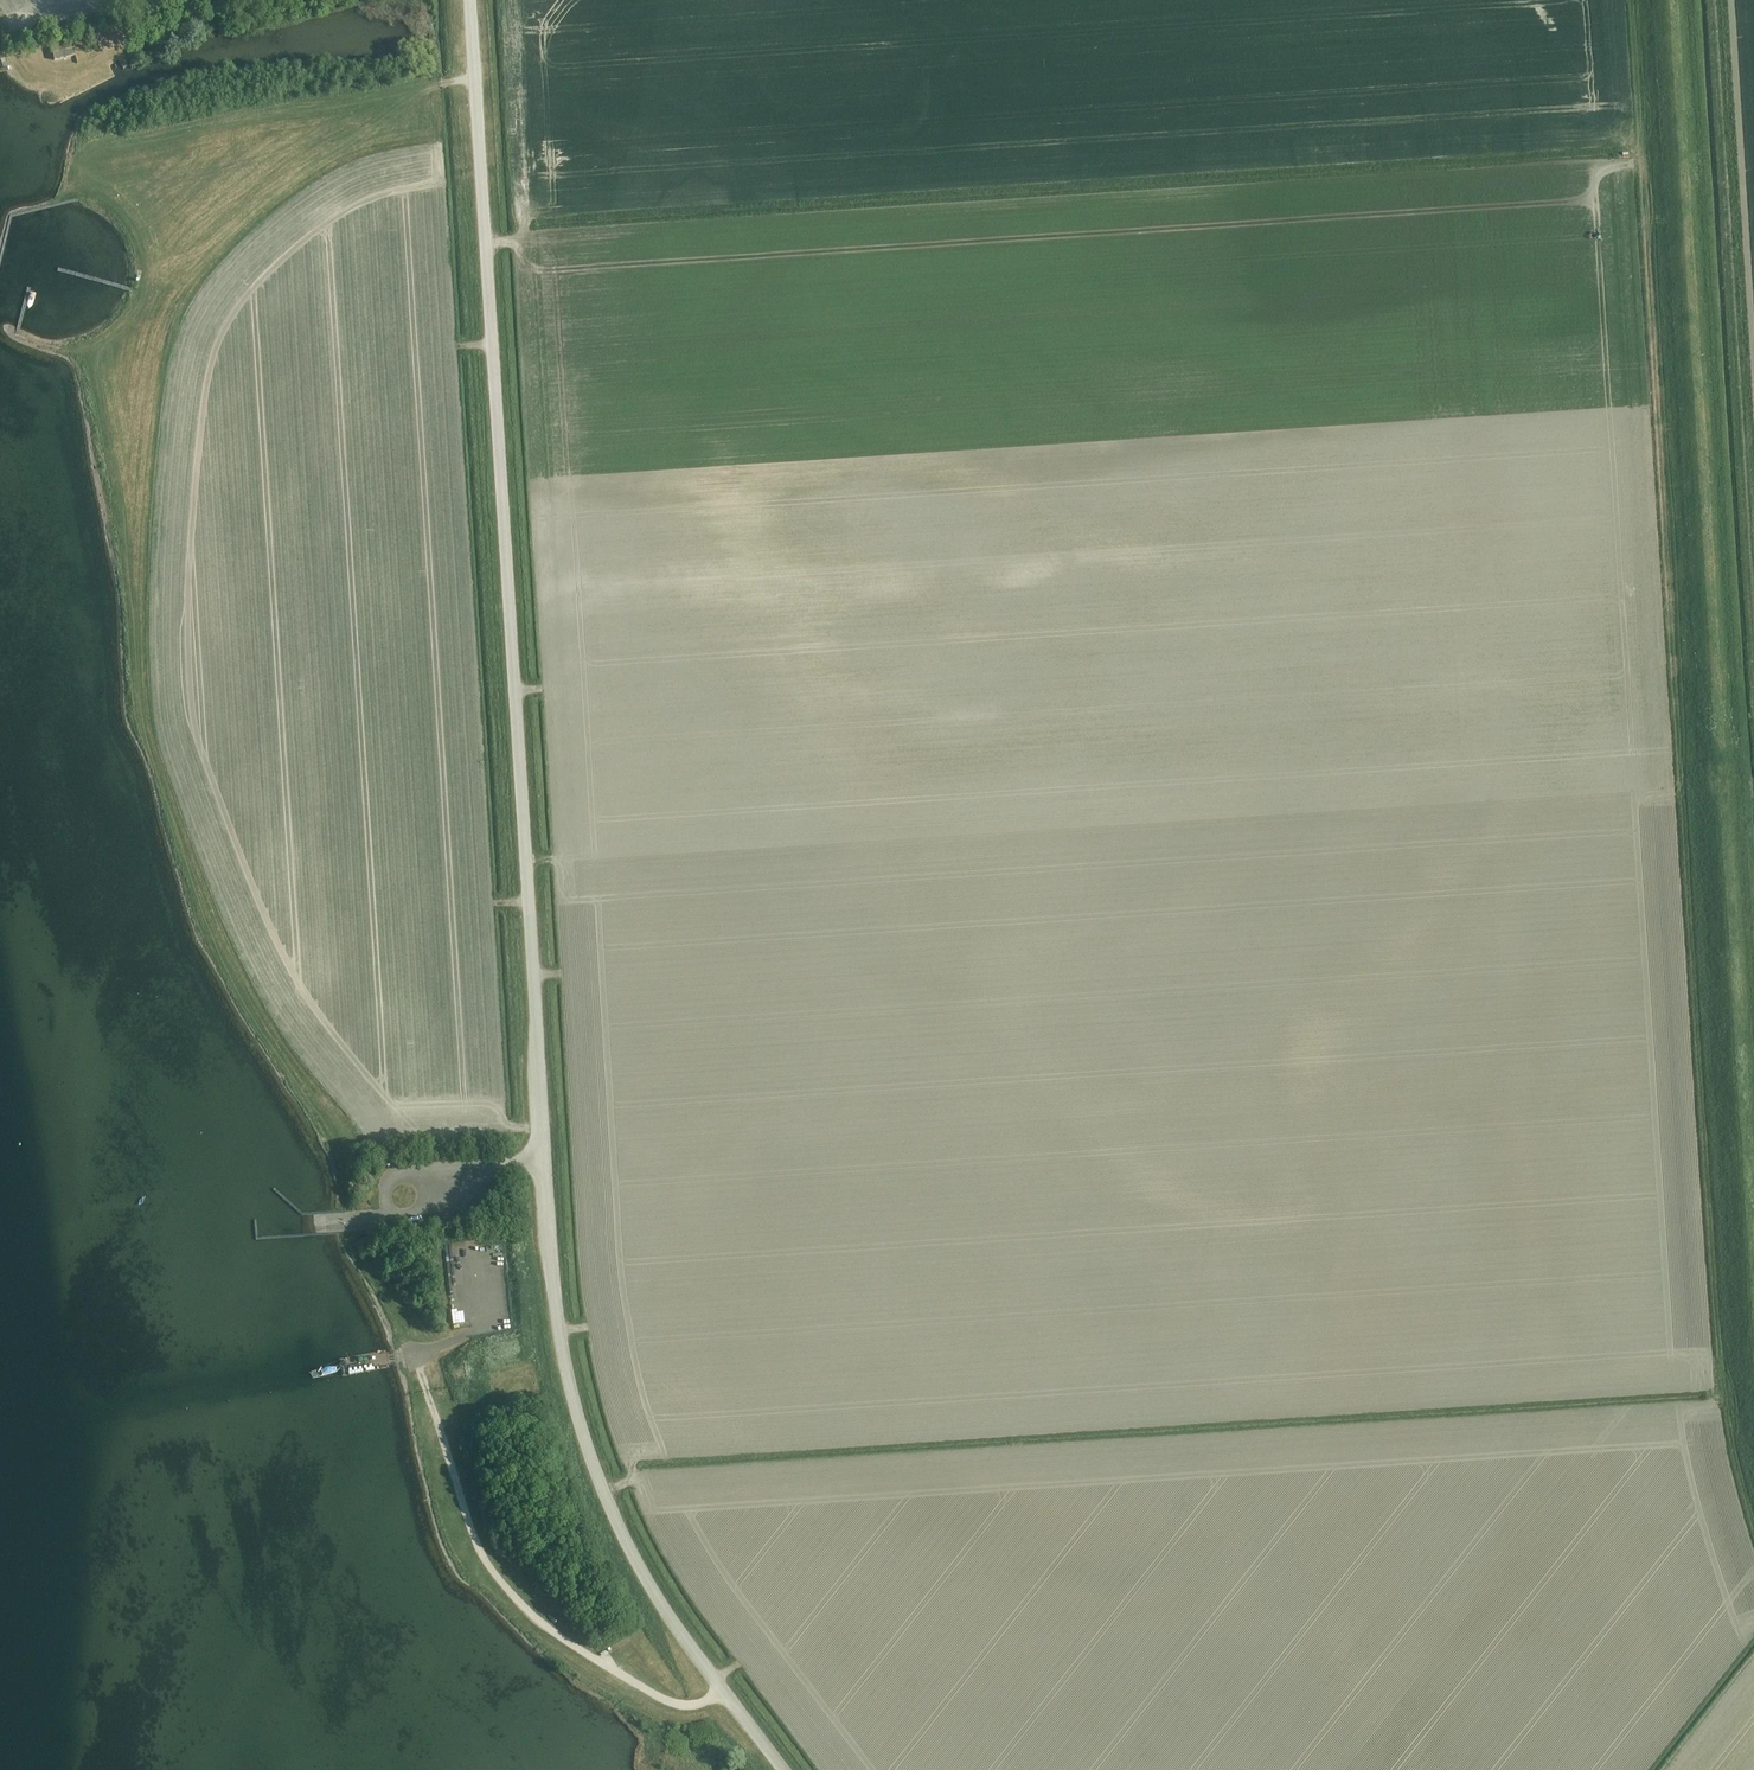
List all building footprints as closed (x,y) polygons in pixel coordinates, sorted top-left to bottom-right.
[(70,46),(53,50),(56,63),(74,59),(70,46)]
